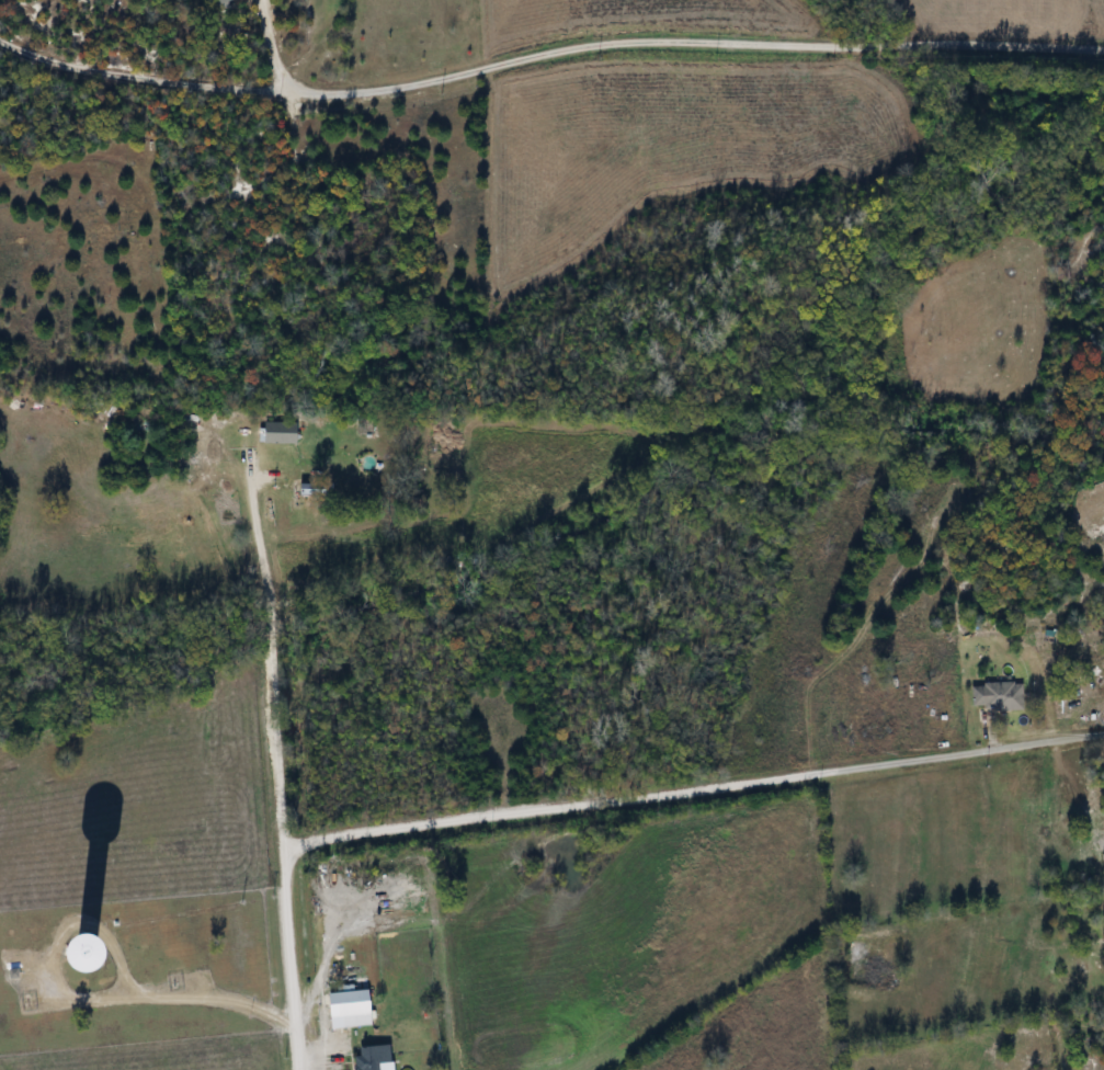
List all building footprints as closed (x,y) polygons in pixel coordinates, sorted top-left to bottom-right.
[(302,424),(263,424),(263,445),(302,445),(302,424)] [(1024,712),(1024,686),(975,686),(975,712),(1024,712)] [(362,1024),(358,984),(340,986),(340,994),(331,995),(335,1028),(362,1024)] [(380,1047),(358,1049),(360,1069),(382,1069),(380,1047)]
